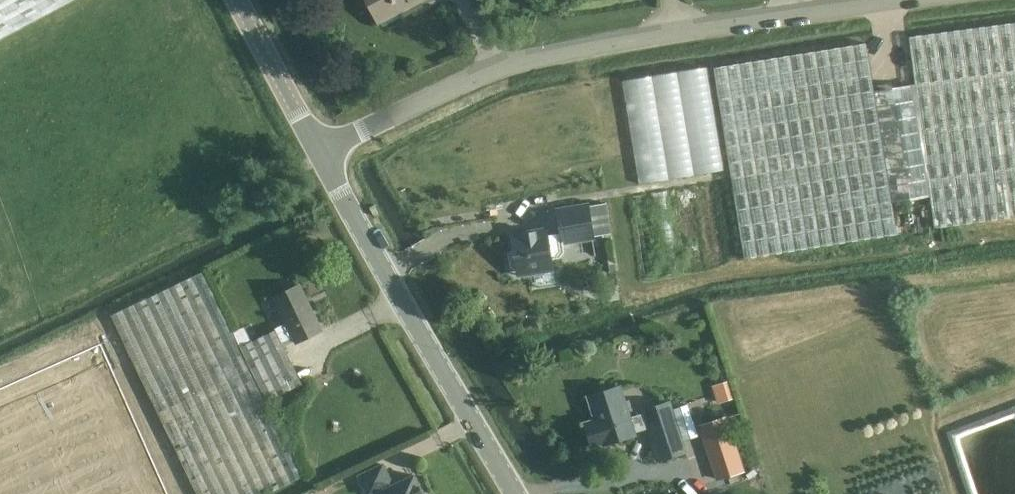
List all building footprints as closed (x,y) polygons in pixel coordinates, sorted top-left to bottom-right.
[(89,0),(0,0),(0,41),(89,0)] [(379,23),(423,0),(367,0),(379,23)] [(744,259),(897,234),(892,203),(930,196),(935,228),(1014,217),(1014,22),(909,36),(915,83),(874,90),(867,43),(714,67),(744,259)] [(710,66),(622,78),(637,183),(725,170),(710,66)] [(236,208),(248,202),(242,191),(230,197),(236,208)] [(515,250),(509,254),(512,267),(518,270),(519,276),(534,273),(536,286),(555,283),(553,270),(551,259),(560,257),(564,252),(563,245),(595,240),(589,203),(556,208),(560,234),(547,236),(546,228),(512,234),(515,250)] [(197,493),(268,493),(304,477),(267,401),(301,384),(282,343),(293,337),(296,343),(322,330),(300,285),(274,297),(286,323),(274,329),(275,330),(241,347),(204,270),(111,315),(197,493)] [(712,386),(718,404),(735,399),(729,381),(712,386)] [(595,420),(584,423),(591,446),(603,443),(603,445),(636,435),(635,433),(648,428),(649,428),(655,444),(680,436),(679,432),(668,401),(643,410),(644,414),(631,418),(629,412),(633,410),(630,400),(626,402),(620,385),(588,396),(595,420)] [(700,425),(717,479),(742,470),(725,417),(700,425)] [(381,493),(423,493),(414,475),(393,485),(392,484),(383,464),(359,475),(368,493),(371,493),(379,490),(380,491),(381,493)]
